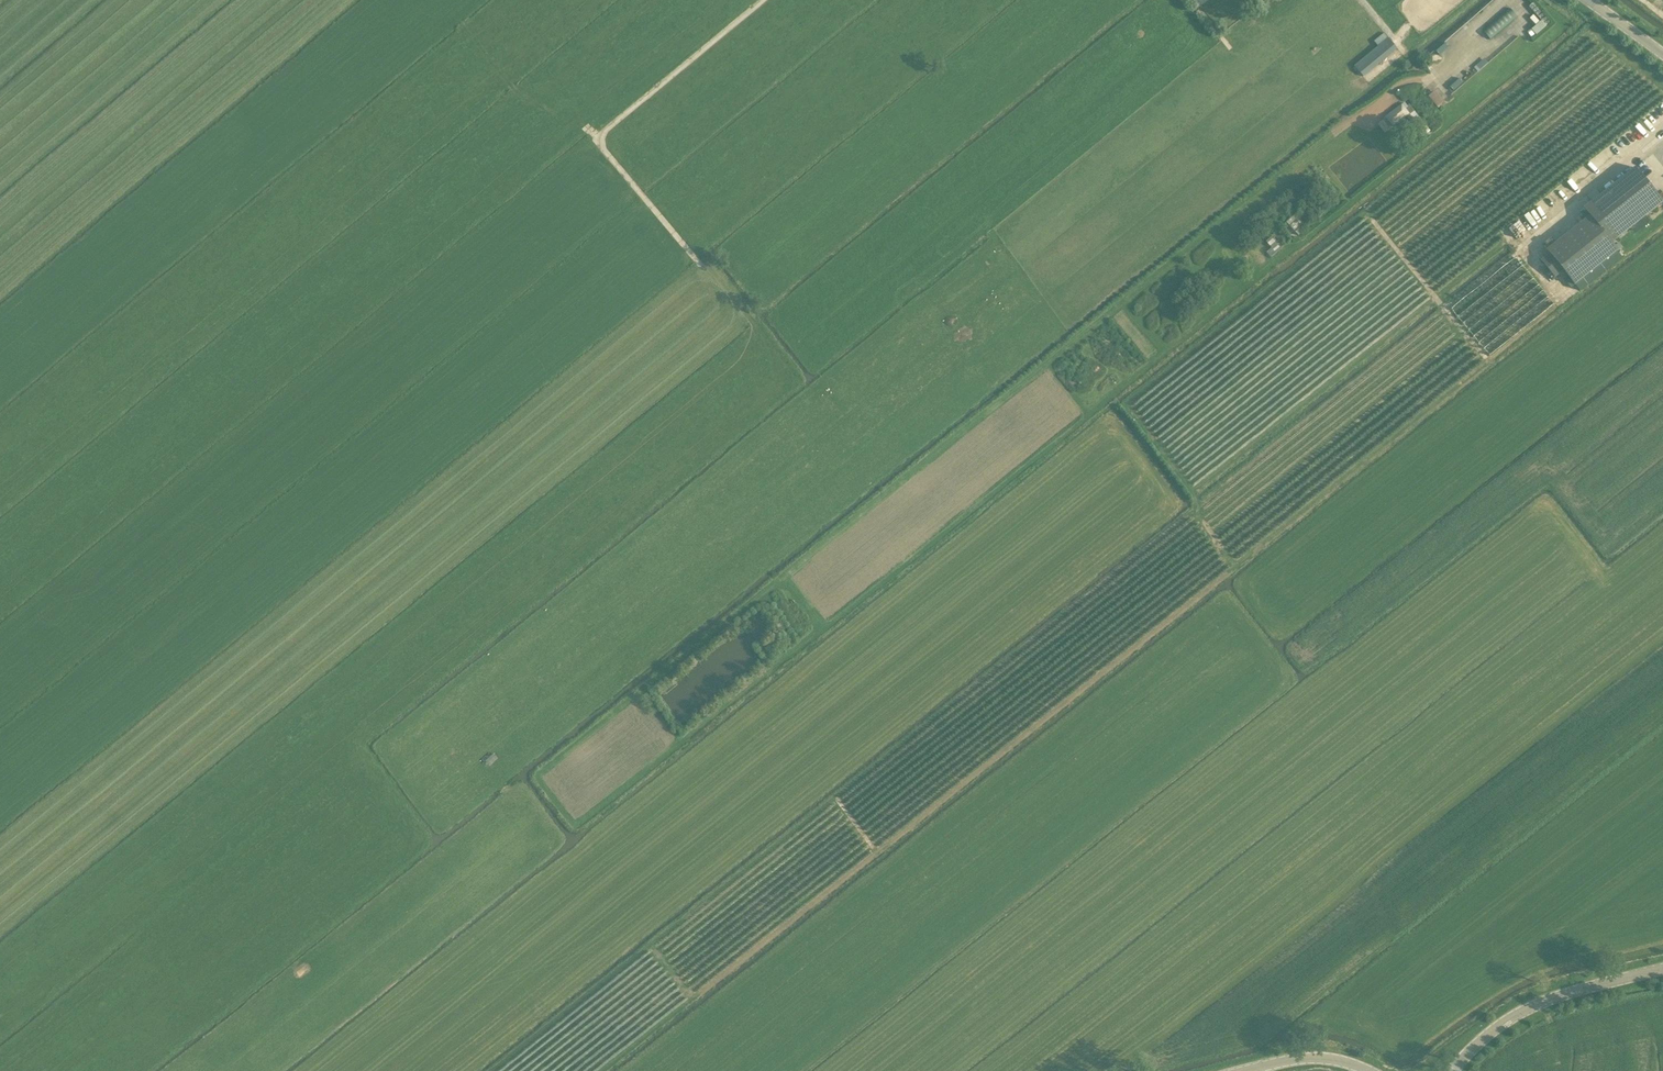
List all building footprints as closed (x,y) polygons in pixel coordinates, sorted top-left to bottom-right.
[(1547,27),(1551,23),(1533,3),(1529,7),(1547,27)] [(1490,39),(1517,16),(1510,8),(1483,31),(1490,39)] [(1378,46),(1355,66),(1363,77),(1397,48),(1388,38),(1384,33),(1374,42),(1378,46)] [(1444,102),(1435,91),(1428,97),(1437,107),(1444,102)] [(1404,102),(1402,104),(1409,114),(1406,116),(1422,137),(1430,131),(1414,110),(1410,104),(1407,106),(1404,102)] [(1402,104),(1385,117),(1393,127),(1406,116),(1409,114),(1402,104)] [(1541,261),(1555,278),(1563,271),(1574,285),(1618,251),(1615,246),(1612,243),(1662,202),(1636,168),(1584,209),(1590,217),(1547,251),(1550,254),(1541,261)] [(1295,213),(1285,222),(1289,226),(1298,217),(1295,213)] [(1289,226),(1295,233),(1305,224),(1298,217),(1289,226)] [(1305,224),(1295,233),(1298,236),(1308,227),(1305,224)] [(1277,244),(1271,237),(1266,241),(1272,248),(1277,244)] [(1619,243),(1615,246),(1618,251),(1621,254),(1625,250),(1619,243)] [(1571,288),(1574,285),(1567,276),(1563,279),(1571,288)]
